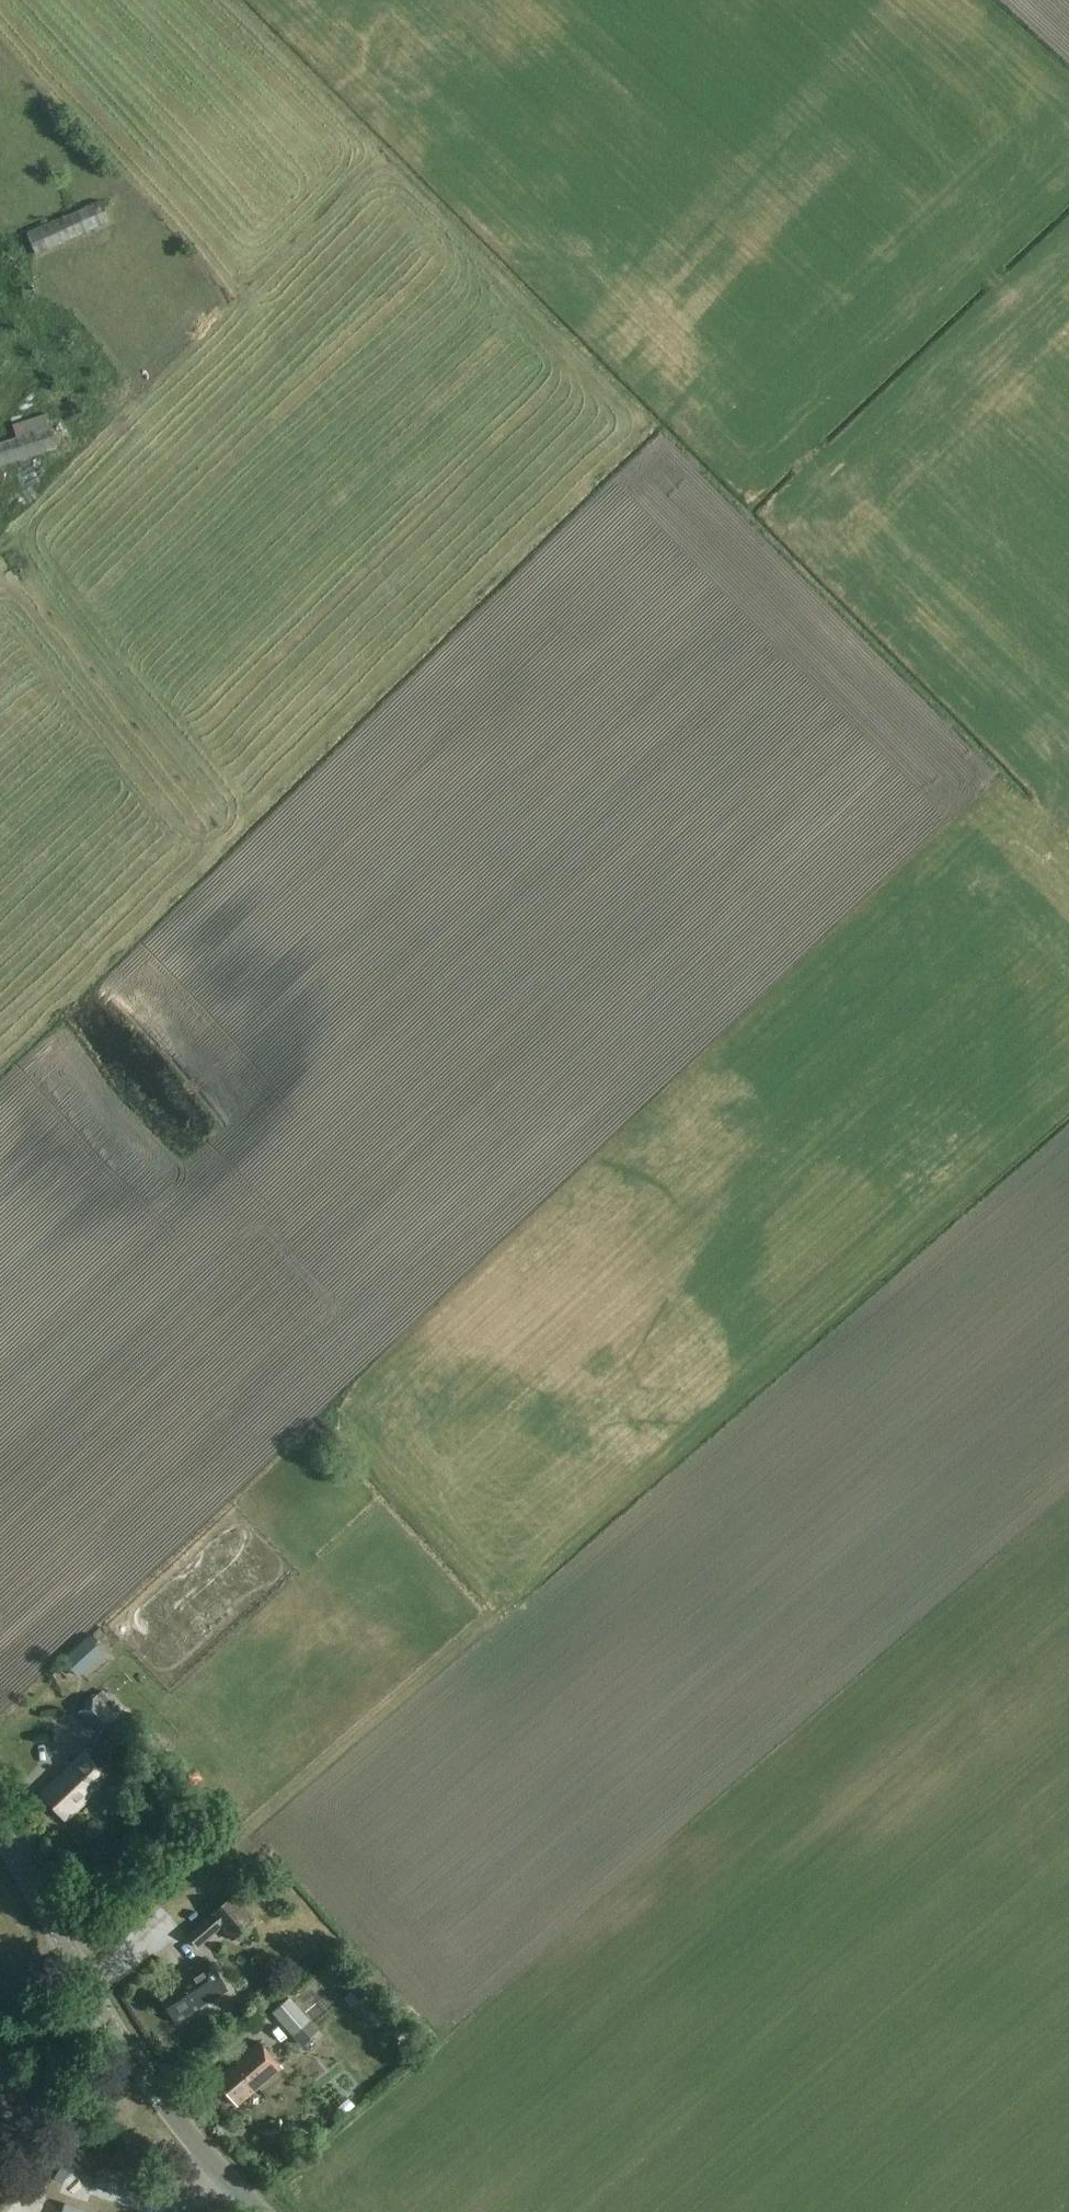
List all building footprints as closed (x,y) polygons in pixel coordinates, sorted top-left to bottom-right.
[(35,255),(110,222),(100,201),(26,234),(35,255)] [(14,437),(49,426),(45,413),(10,424),(14,437)] [(56,449),(49,427),(0,442),(0,467),(56,449)] [(78,1678),(104,1654),(88,1637),(62,1661),(78,1678)] [(98,1734),(117,1717),(96,1695),(78,1713),(98,1734)] [(66,1822),(111,1779),(85,1752),(41,1795),(66,1822)] [(105,1816),(116,1806),(107,1795),(95,1806),(105,1816)] [(230,1941),(254,1922),(233,1895),(209,1914),(210,1915),(186,1935),(197,1948),(220,1929),(230,1941)] [(183,2017),(222,1992),(202,1961),(162,1988),(165,1993),(158,1997),(172,2018),(181,2012),(183,2017)] [(367,1994),(359,1985),(350,1993),(357,2002),(367,1994)] [(300,2046),(318,2031),(290,1998),(272,2013),(300,2046)] [(214,2079),(231,2100),(236,2106),(279,2070),(257,2043),(214,2079)]
